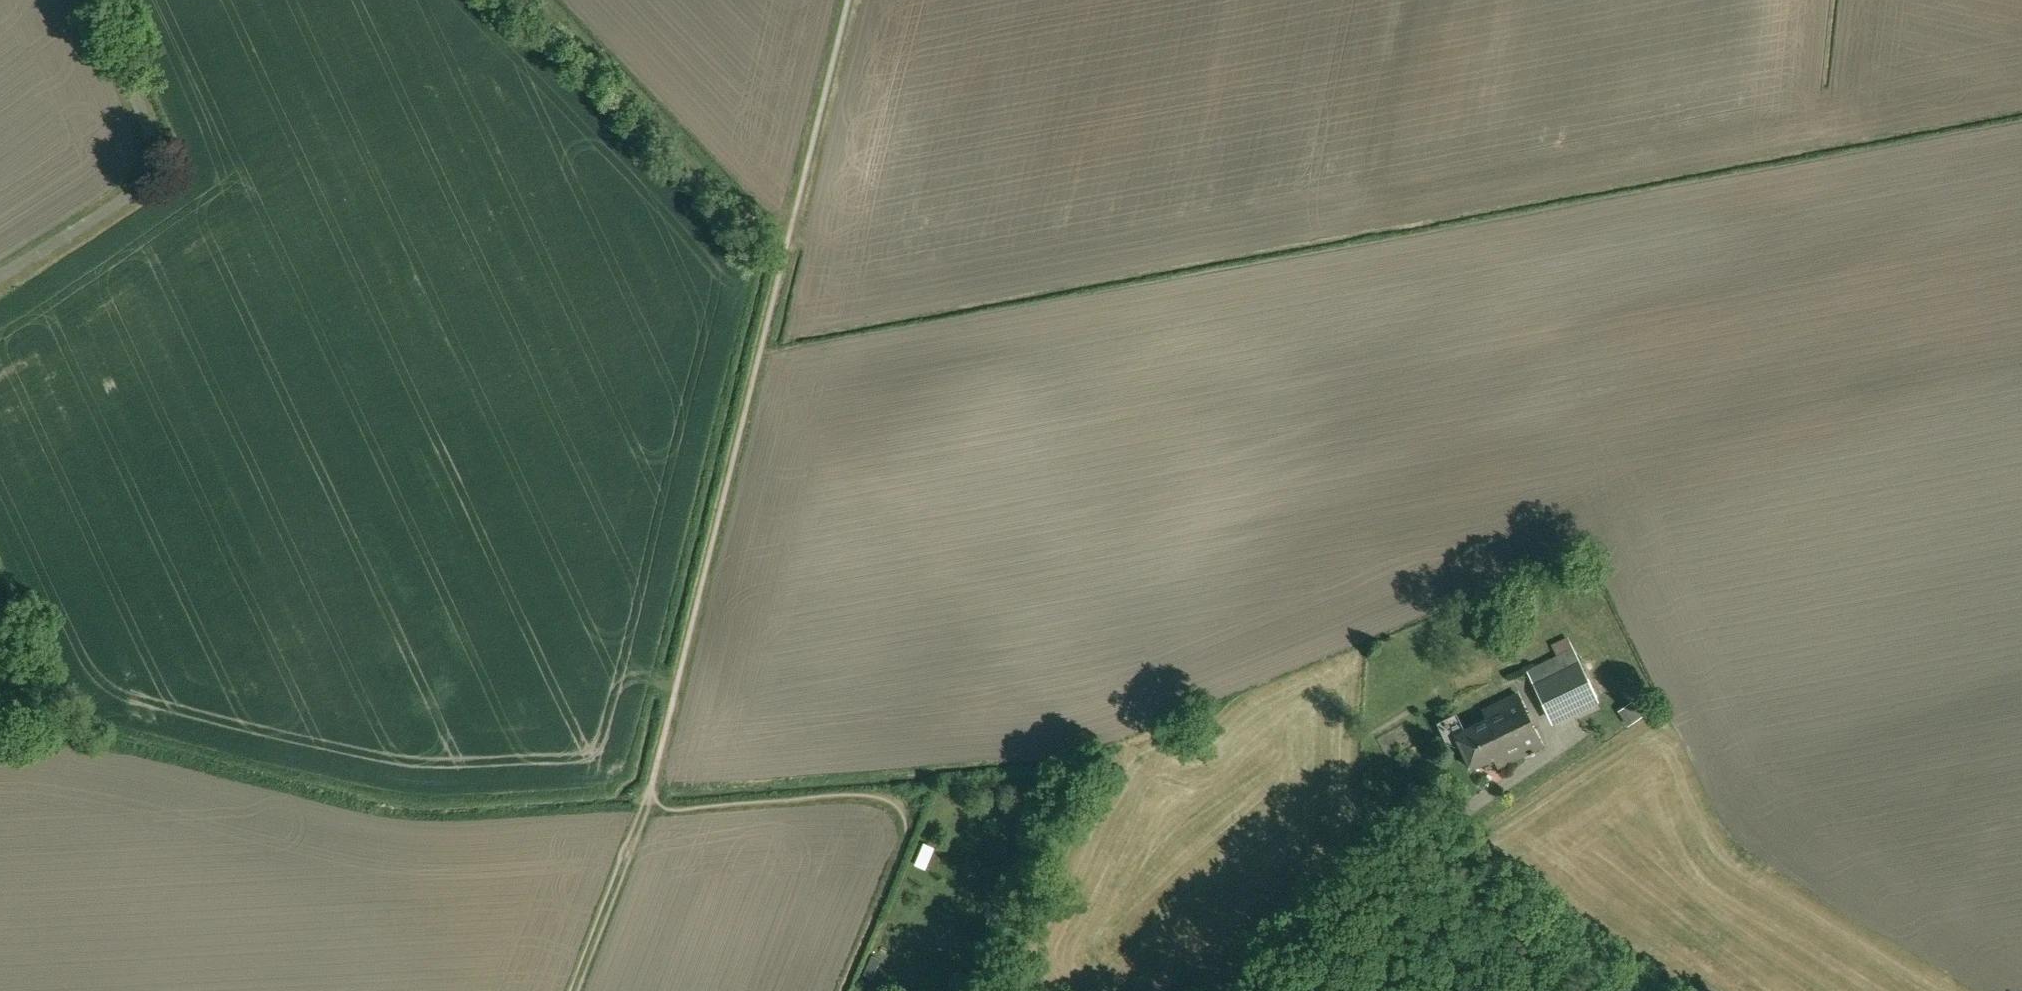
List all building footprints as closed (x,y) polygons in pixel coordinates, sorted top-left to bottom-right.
[(1581,663),(1539,683),(1555,716),(1596,695),(1581,663)] [(1520,694),(1487,710),(1491,720),(1461,734),(1477,767),(1497,757),(1502,766),(1544,746),(1520,694)] [(922,841),(913,864),(926,869),(935,846),(922,841)] [(888,927),(864,984),(881,990),(895,990),(917,939),(888,927)] [(971,984),(947,973),(939,990),(967,990),(971,984)]
